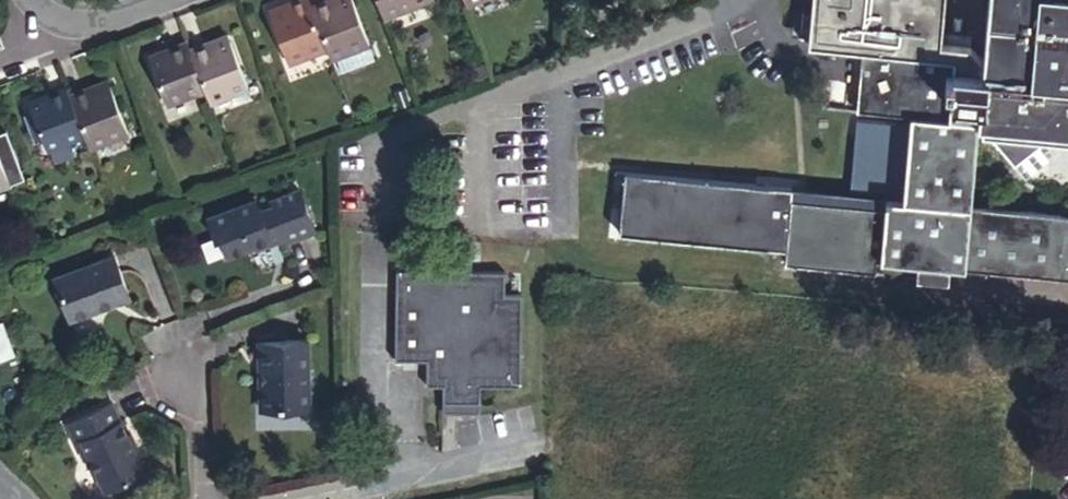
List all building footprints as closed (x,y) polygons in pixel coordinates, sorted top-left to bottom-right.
[(324,50),(306,4),(305,0),(289,0),(287,1),(290,9),(263,18),(281,66),(324,50)] [(328,59),(364,44),(348,0),(345,0),(321,8),(317,0),(306,4),(324,50),(328,59)] [(345,0),(317,0),(321,8),(345,0)] [(381,21),(430,2),(429,0),(374,0),(381,21)] [(876,260),(904,263),(903,276),(947,281),(949,268),(1067,278),(1067,205),(975,196),(983,121),(1016,164),(1044,135),(1067,138),(1067,0),(999,0),(995,33),(992,60),(979,44),(948,41),(953,0),(821,0),(818,45),(872,49),(868,105),(921,110),(920,122),(905,120),(895,211),(801,202),(802,191),(625,174),(619,235),(786,251),(785,264),(875,273),(876,260)] [(290,9),(287,1),(261,10),(263,18),(290,9)] [(224,35),(205,42),(209,50),(228,43),(224,35)] [(188,48),(185,38),(170,44),(174,54),(143,64),(162,114),(207,96),(188,48)] [(209,50),(205,42),(199,44),(202,53),(209,50)] [(209,50),(229,99),(247,93),(228,43),(209,50)] [(174,54),(170,44),(140,55),(143,64),(174,54)] [(211,106),(229,99),(209,50),(202,53),(199,44),(188,48),(207,96),(211,106)] [(84,100),(110,91),(106,80),(81,88),(84,100)] [(42,160),(87,144),(67,94),(64,86),(47,93),(50,101),(24,110),(42,160)] [(87,144),(89,149),(126,136),(110,91),(84,100),(81,88),(67,94),(87,144)] [(50,101),(47,93),(22,102),(24,110),(50,101)] [(841,185),(802,191),(801,202),(895,211),(905,120),(850,104),(841,185)] [(24,181),(5,132),(0,133),(0,191),(24,181)] [(255,211),(252,203),(204,221),(213,245),(218,243),(224,260),(246,251),(253,255),(268,249),(266,244),(278,239),(280,245),(281,249),(311,238),(295,195),(267,205),(268,210),(260,213),(255,211)] [(266,244),(268,249),(280,245),(278,239),(266,244)] [(123,297),(109,258),(50,280),(66,323),(110,307),(108,303),(123,297)] [(436,388),(436,405),(477,406),(478,391),(518,392),(519,299),(502,299),(503,276),(390,274),(388,362),(420,363),(420,388),(436,388)] [(249,345),(249,362),(255,362),(256,382),(249,383),(250,409),(297,408),(296,344),(249,345)] [(477,406),(436,405),(436,415),(477,416),(477,406)] [(107,408),(63,428),(79,462),(83,460),(100,494),(140,476),(107,408)]
